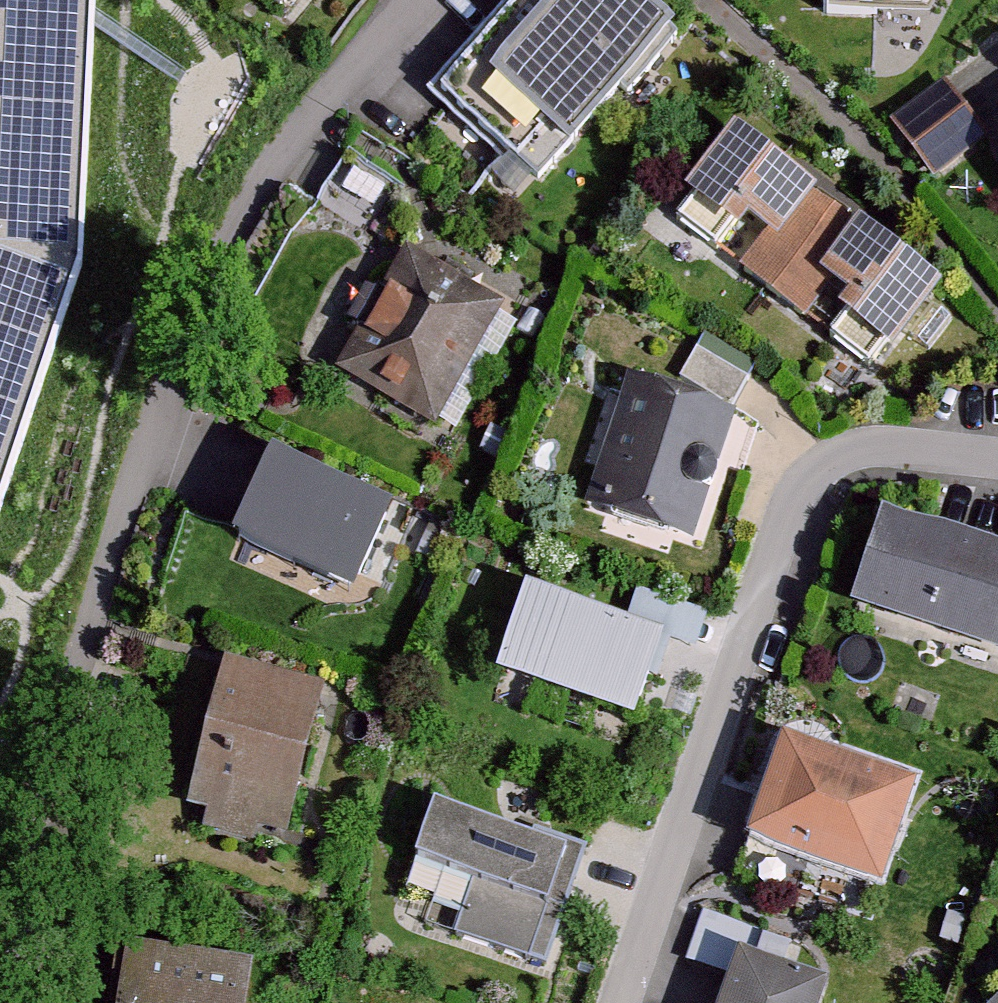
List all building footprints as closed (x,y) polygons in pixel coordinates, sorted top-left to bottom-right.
[(83,258),(94,0),(0,0),(0,511),(83,258)] [(271,25),(290,0),(239,0),(271,25)] [(637,0),(508,0),(443,74),(546,163),(666,25),(637,0)] [(943,58),(894,95),(935,149),(984,112),(943,58)] [(943,282),(732,130),(682,199),(894,351),(943,282)] [(332,373),(442,425),(500,305),(390,253),(332,373)] [(729,427),(616,394),(580,517),(694,550),(729,427)] [(345,609),(384,516),(256,463),(217,555),(345,609)] [(872,525),(842,612),(996,664),(997,658),(997,568),(872,525)] [(647,646),(510,599),(481,685),(618,731),(647,646)] [(282,839),(317,699),(211,673),(177,814),(282,839)] [(905,794),(763,752),(734,853),(875,895),(905,794)] [(523,849),(415,817),(398,874),(553,921),(575,846),(528,832),(523,849)] [(822,973),(736,947),(719,1002),(814,1002),(822,973)] [(243,971),(116,953),(108,1002),(238,1002),(243,971)]
